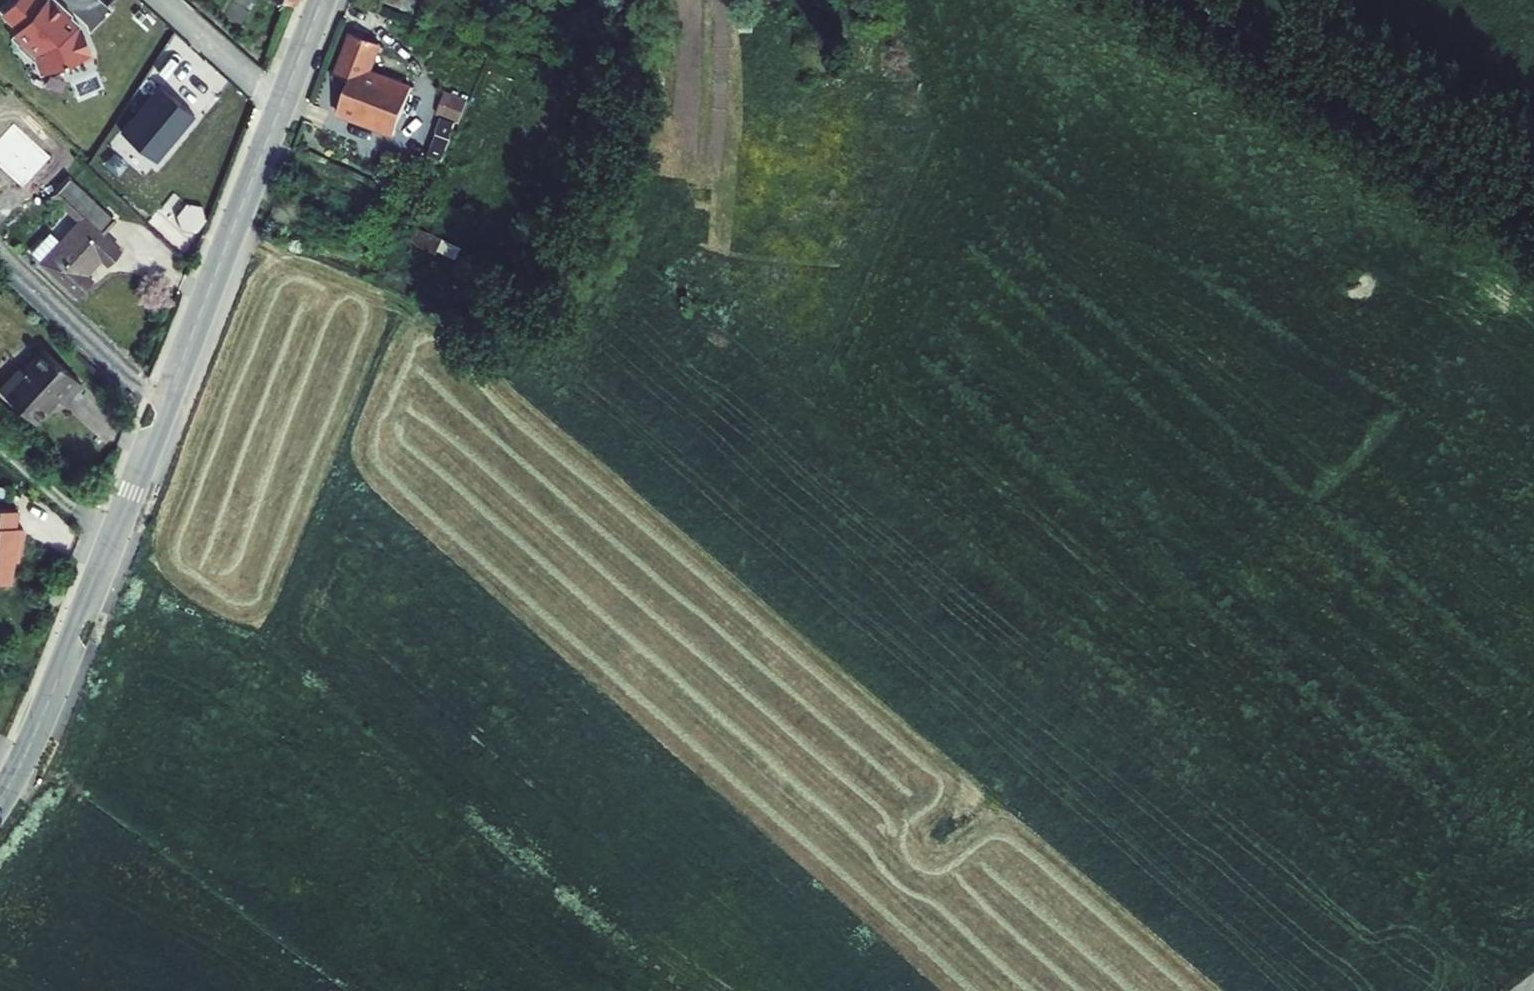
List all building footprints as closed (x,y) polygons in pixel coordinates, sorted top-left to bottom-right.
[(51,75),(90,40),(54,0),(10,0),(23,14),(8,28),(51,75)] [(342,108),(397,130),(416,83),(374,66),(383,44),(354,33),(340,70),(355,76),(342,108)] [(155,163),(194,116),(156,84),(116,131),(155,163)] [(449,158),(468,95),(448,89),(429,151),(449,158)] [(76,199),(56,222),(88,249),(94,243),(102,249),(115,234),(97,217),(109,203),(66,164),(52,178),(76,199)] [(195,206),(187,204),(182,210),(178,215),(180,223),(182,230),(190,231),(197,232),(202,227),(207,221),(205,214),(202,207),(195,206)] [(56,222),(36,244),(75,279),(89,263),(81,257),(88,249),(56,222)] [(42,333),(21,356),(18,354),(0,374),(0,377),(36,409),(57,385),(62,389),(81,368),(42,333)] [(0,491),(0,567),(10,568),(13,533),(20,534),(21,513),(13,511),(15,493),(0,491)]
